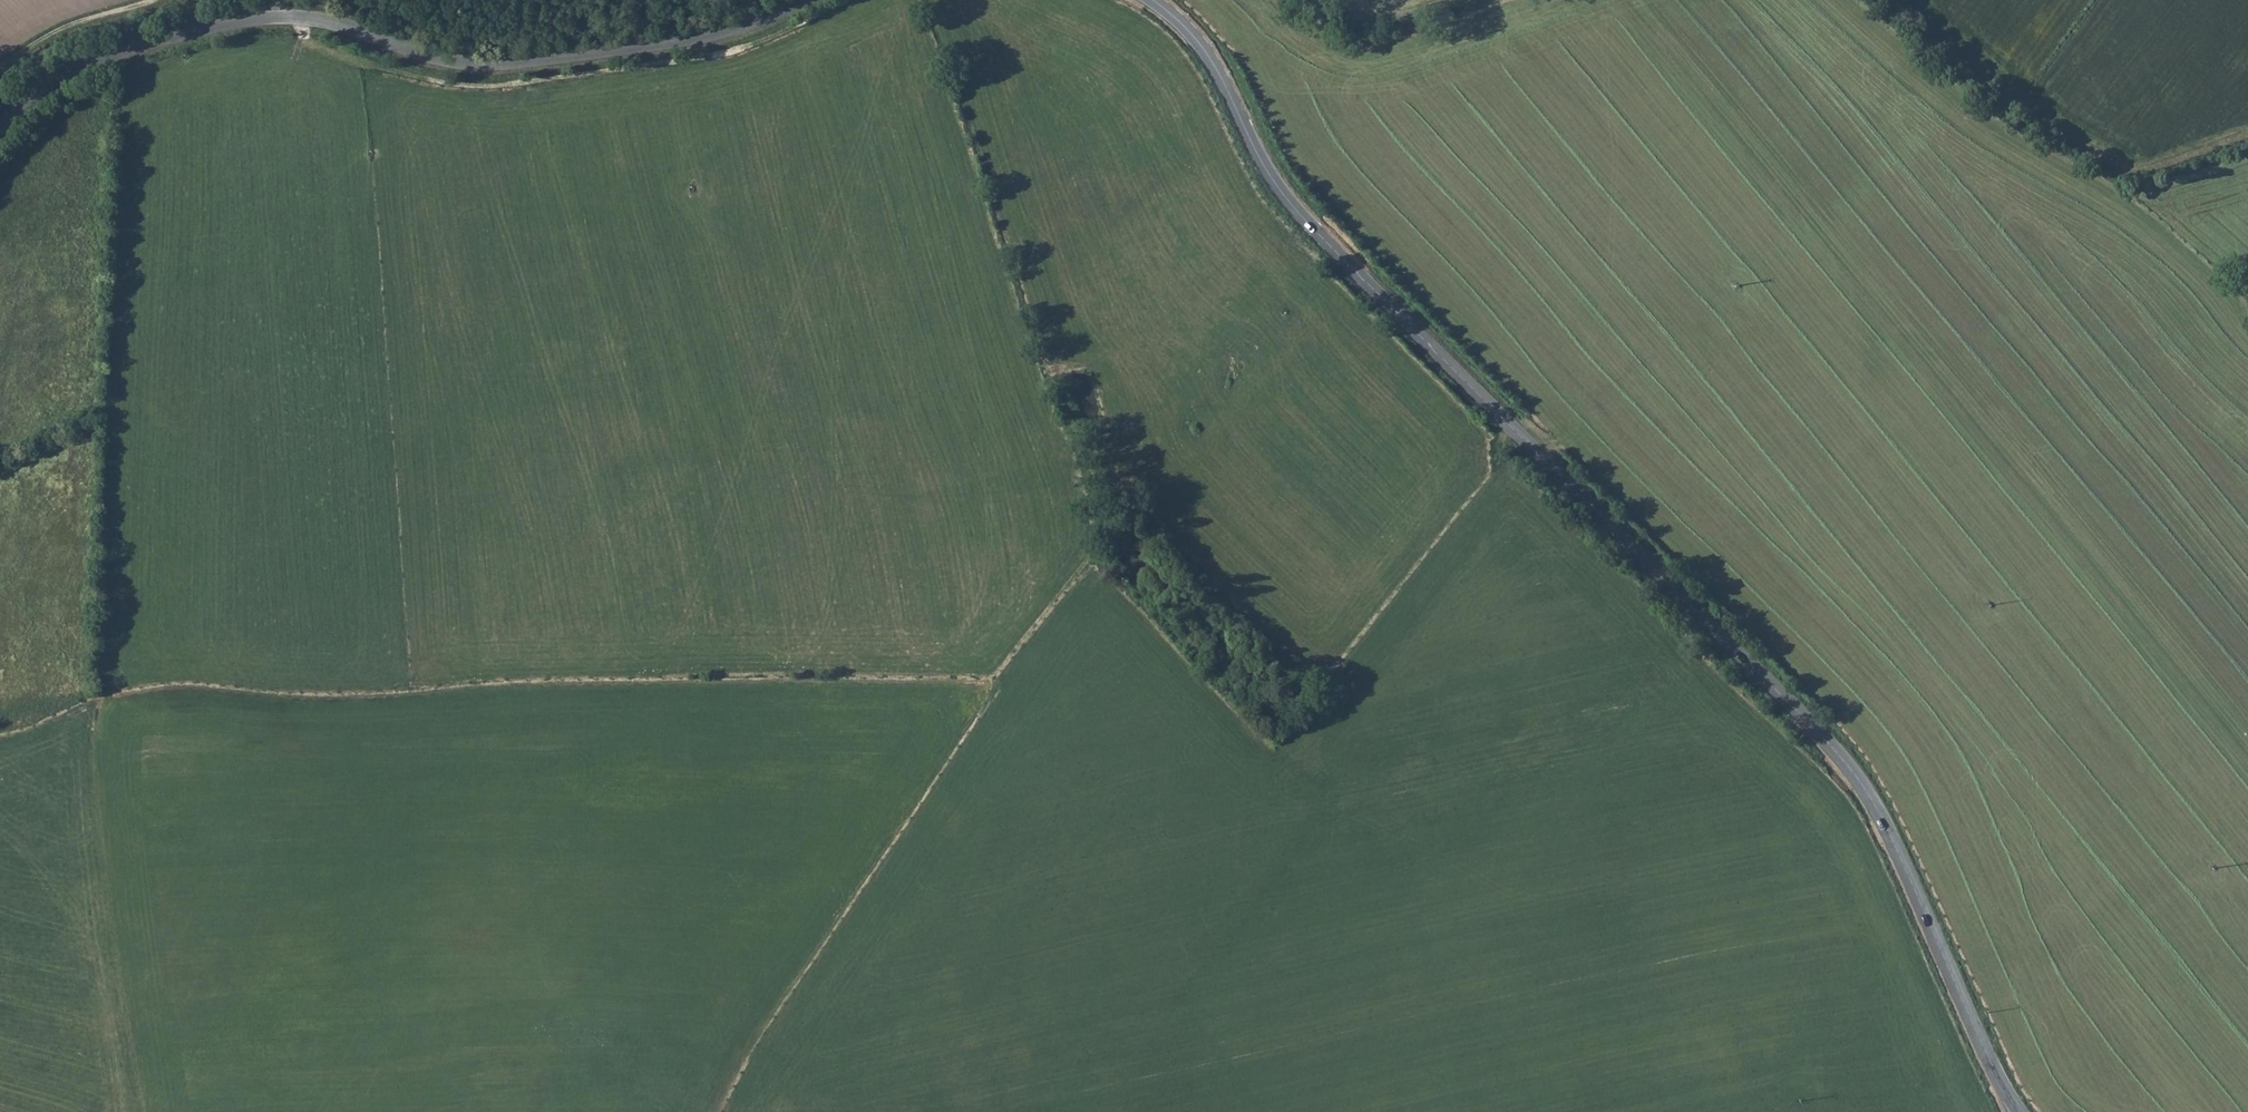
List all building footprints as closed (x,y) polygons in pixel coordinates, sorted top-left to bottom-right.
[(11,442),(13,422),(2,421),(0,436),(0,440),(11,442)]
